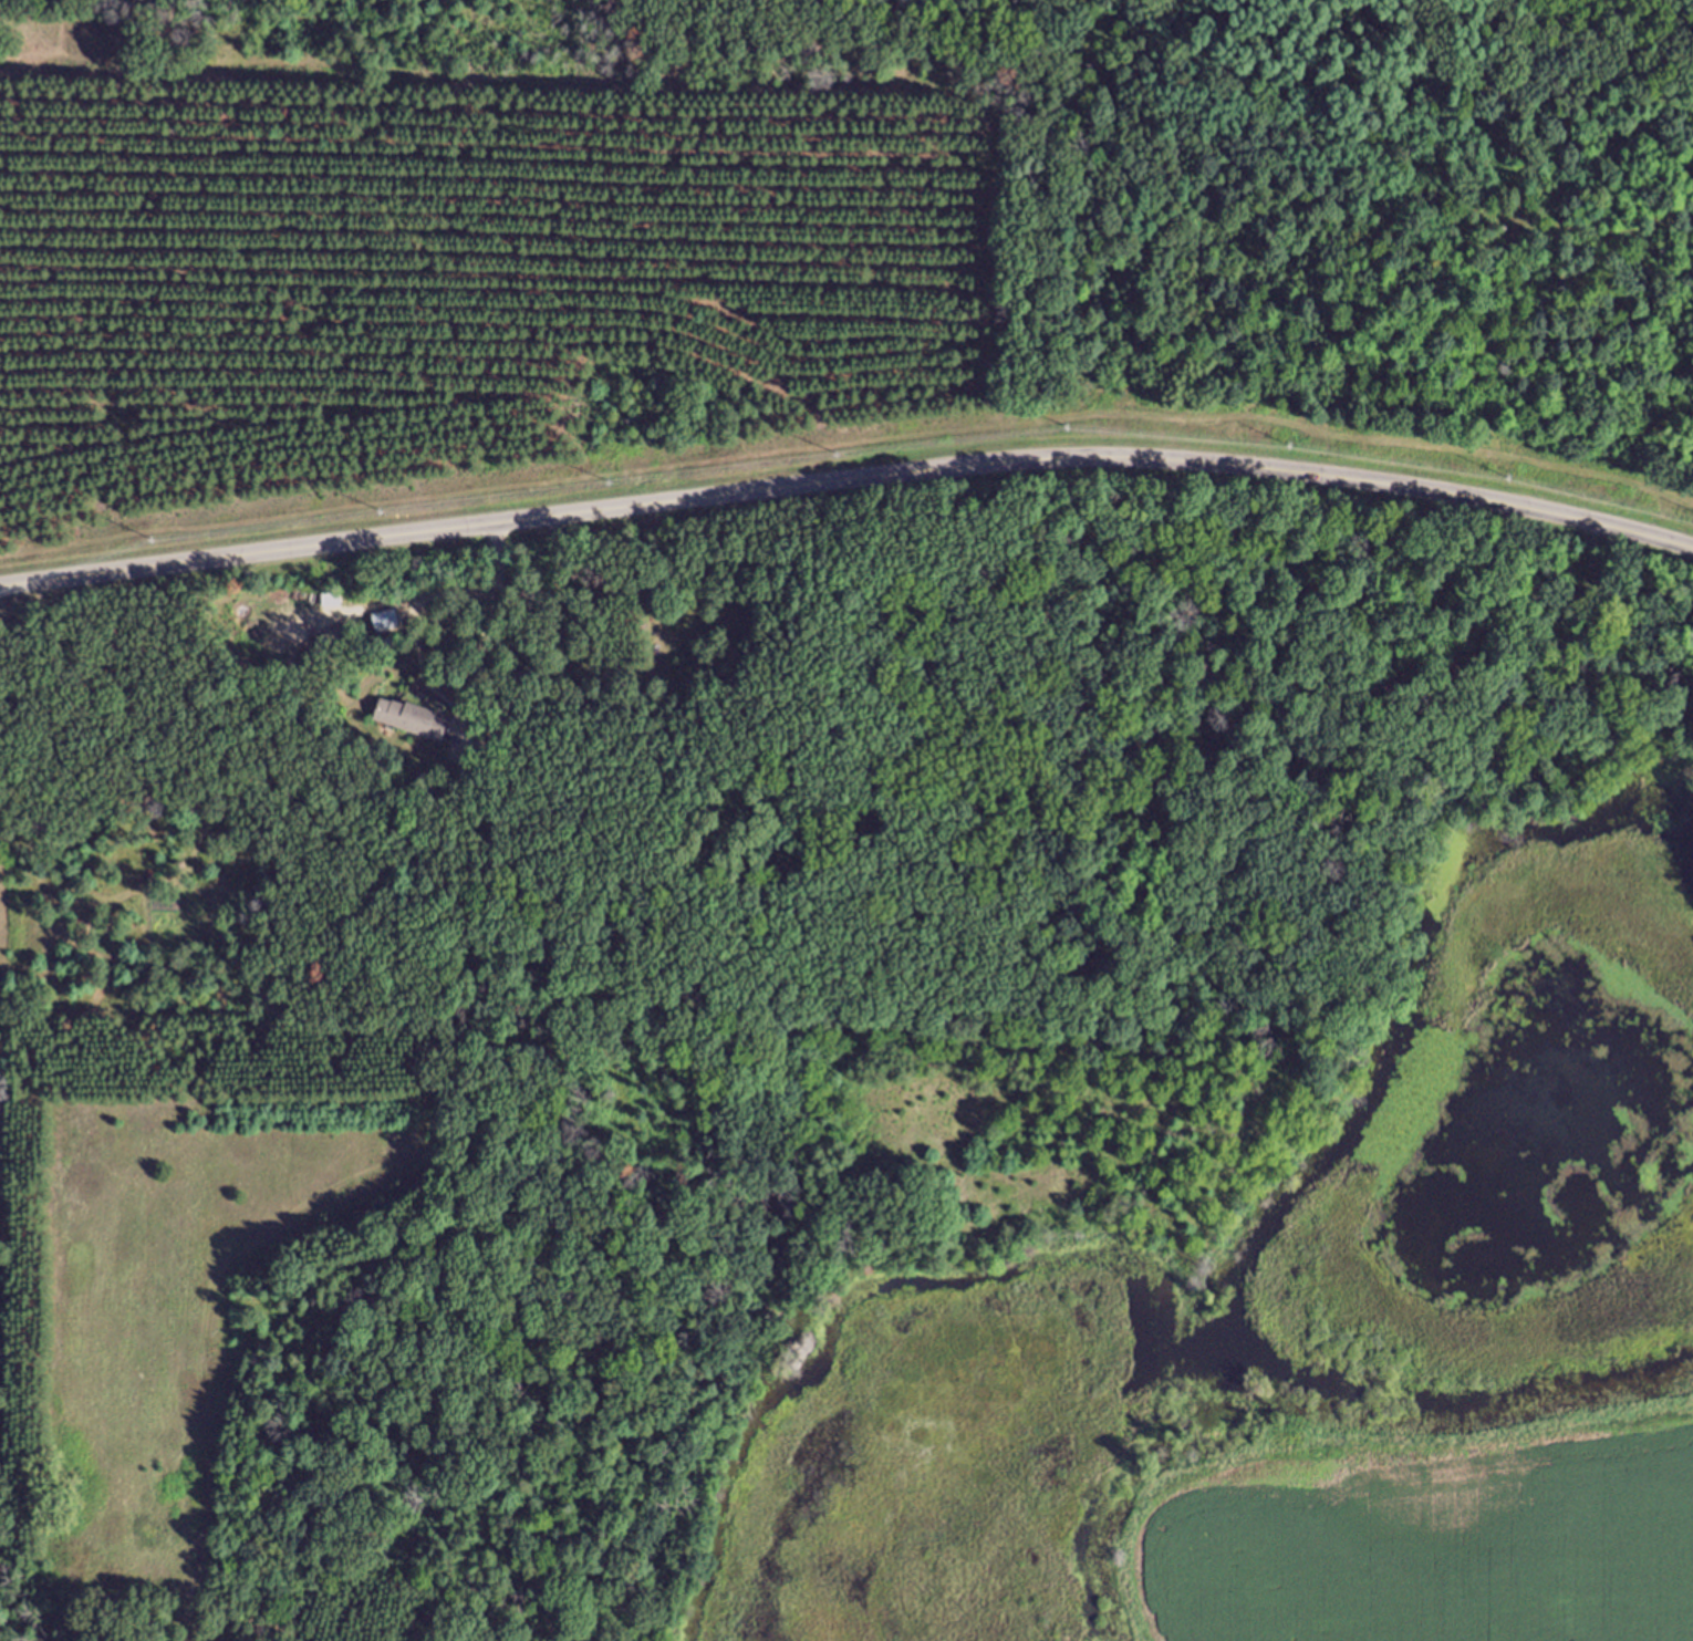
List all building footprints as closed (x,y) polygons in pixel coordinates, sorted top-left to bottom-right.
[(376,624),(381,641),(406,633),(400,616),(376,624)] [(447,751),(455,725),(386,705),(379,731),(447,751)]
